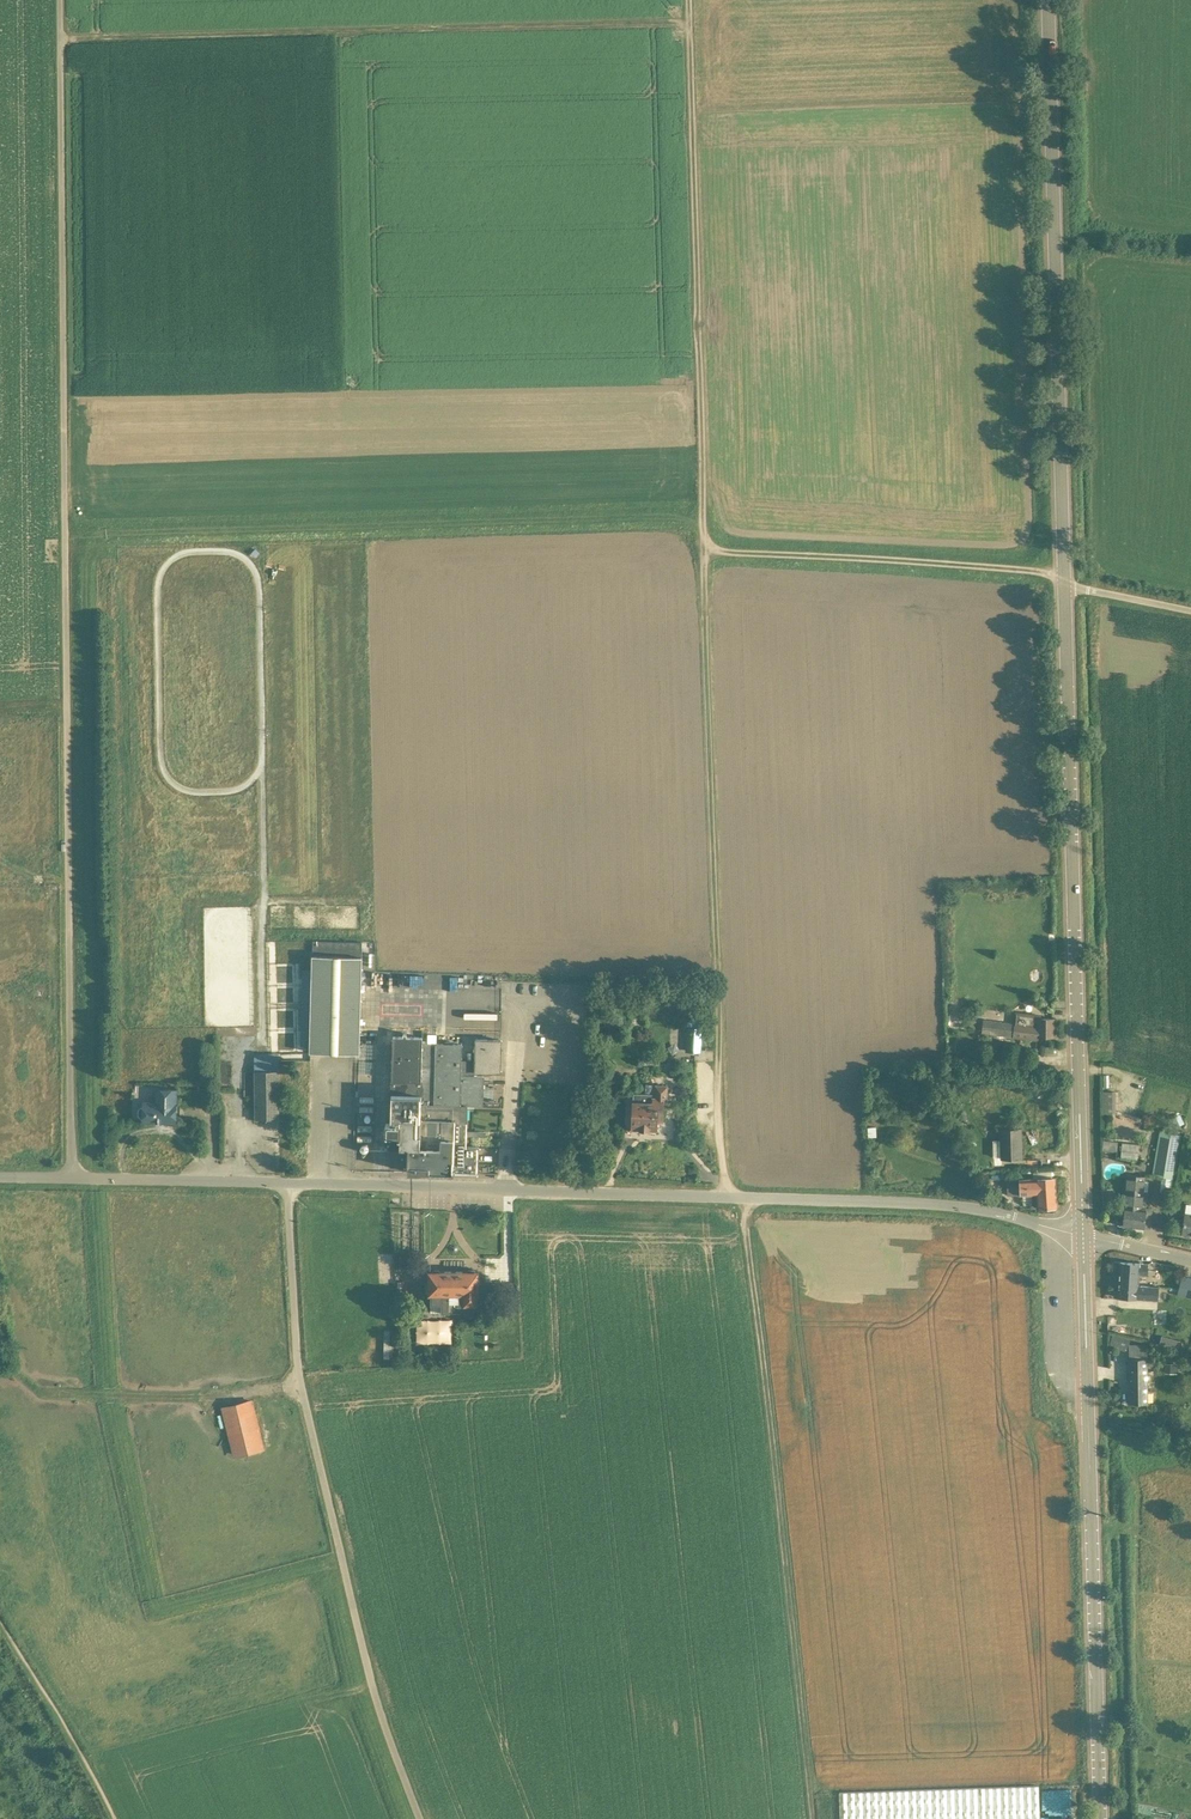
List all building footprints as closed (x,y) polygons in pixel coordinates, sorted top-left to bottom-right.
[(313,955),(310,1052),(359,1053),(362,941),(313,940),(313,955)] [(691,1007),(691,990),(673,990),(673,1000),(682,1000),(682,1007),(691,1007)] [(1054,1018),(1040,1018),(1040,1015),(1015,1013),(1013,1024),(983,1020),(982,1032),(1015,1036),(1015,1037),(1038,1040),(1038,1036),(1054,1037),(1054,1018)] [(968,1026),(975,1028),(976,1020),(970,1019),(968,1026)] [(688,1028),(688,1038),(687,1049),(700,1050),(700,1028),(688,1028)] [(485,1075),(478,1075),(478,1071),(475,1071),(476,1039),(462,1039),(462,1042),(423,1042),(423,1033),(393,1033),(392,1082),(391,1123),(386,1122),(386,1148),(409,1148),(408,1171),(411,1171),(411,1172),(428,1172),(428,1171),(432,1172),(478,1173),(479,1146),(467,1146),(468,1105),(484,1106),(485,1075)] [(476,1039),(475,1071),(478,1071),(501,1072),(502,1039),(476,1038),(476,1039)] [(631,1111),(633,1111),(632,1129),(657,1130),(658,1115),(662,1115),(662,1119),(663,1119),(663,1102),(667,1102),(667,1086),(657,1085),(657,1077),(649,1076),(648,1091),(655,1091),(655,1092),(634,1092),(634,1104),(631,1104),(631,1111)] [(177,1089),(155,1088),(155,1100),(144,1100),(144,1106),(142,1106),(140,1108),(140,1114),(142,1116),(143,1116),(143,1121),(176,1122),(177,1089)] [(1103,1112),(1115,1112),(1115,1090),(1103,1090),(1103,1112)] [(1172,1118),(1176,1127),(1185,1123),(1181,1114),(1172,1118)] [(876,1127),(867,1127),(868,1137),(876,1137),(876,1127)] [(1172,1193),(1174,1179),(1182,1135),(1178,1134),(1179,1130),(1164,1127),(1163,1132),(1160,1131),(1152,1174),(1162,1176),(1160,1191),(1172,1193)] [(1002,1158),(1021,1157),(1021,1129),(1001,1129),(1001,1140),(1002,1156),(1002,1158)] [(1123,1141),(1121,1157),(1138,1159),(1139,1143),(1123,1141)] [(547,1144),(547,1156),(562,1156),(562,1145),(547,1144)] [(1002,1158),(1002,1156),(994,1157),(994,1165),(1002,1165),(1002,1158)] [(1149,1181),(1143,1180),(1144,1176),(1128,1174),(1123,1226),(1144,1228),(1144,1226),(1151,1226),(1152,1207),(1146,1206),(1148,1191),(1149,1181)] [(1055,1177),(1007,1180),(1007,1194),(1032,1193),(1032,1203),(1038,1203),(1038,1207),(1053,1207),(1056,1203),(1055,1177)] [(1114,1202),(1113,1188),(1103,1188),(1104,1203),(1114,1202)] [(1186,1203),(1185,1214),(1182,1233),(1184,1233),(1184,1234),(1185,1236),(1189,1237),(1190,1235),(1190,1204),(1186,1203)] [(398,1257),(397,1276),(416,1277),(417,1258),(398,1257)] [(1138,1285),(1139,1274),(1147,1274),(1148,1264),(1140,1263),(1120,1261),(1120,1275),(1129,1275),(1128,1289),(1135,1289),(1135,1290),(1138,1290),(1138,1292),(1146,1293),(1146,1291),(1150,1291),(1150,1293),(1152,1293),(1152,1286),(1138,1285)] [(429,1271),(429,1283),(427,1283),(427,1294),(430,1294),(430,1304),(441,1304),(441,1312),(449,1312),(449,1295),(454,1295),(454,1271),(441,1271),(439,1269),(434,1269),(432,1270),(432,1271),(429,1271)] [(464,1305),(468,1305),(476,1305),(476,1294),(480,1294),(480,1284),(478,1284),(478,1271),(476,1271),(474,1269),(469,1269),(467,1271),(454,1271),(454,1295),(457,1295),(457,1304),(464,1304),(464,1305)] [(1120,1275),(1118,1297),(1158,1299),(1159,1286),(1152,1286),(1152,1293),(1150,1293),(1150,1291),(1146,1291),(1146,1293),(1138,1292),(1138,1290),(1135,1290),(1135,1289),(1128,1289),(1129,1275),(1120,1275)] [(1178,1294),(1190,1298),(1190,1278),(1182,1275),(1178,1294)] [(466,1305),(465,1315),(477,1315),(478,1306),(466,1305)] [(418,1344),(454,1343),(453,1318),(417,1319),(418,1344)] [(383,1329),(383,1357),(391,1357),(392,1329),(383,1329)] [(1130,1403),(1147,1403),(1147,1344),(1129,1344),(1130,1403)] [(1168,1363),(1168,1372),(1178,1373),(1178,1363),(1168,1363)] [(252,1400),(223,1408),(235,1455),(264,1448),(252,1400)] [(1069,1806),(1039,1807),(1039,1818),(1070,1818),(1069,1806)]
